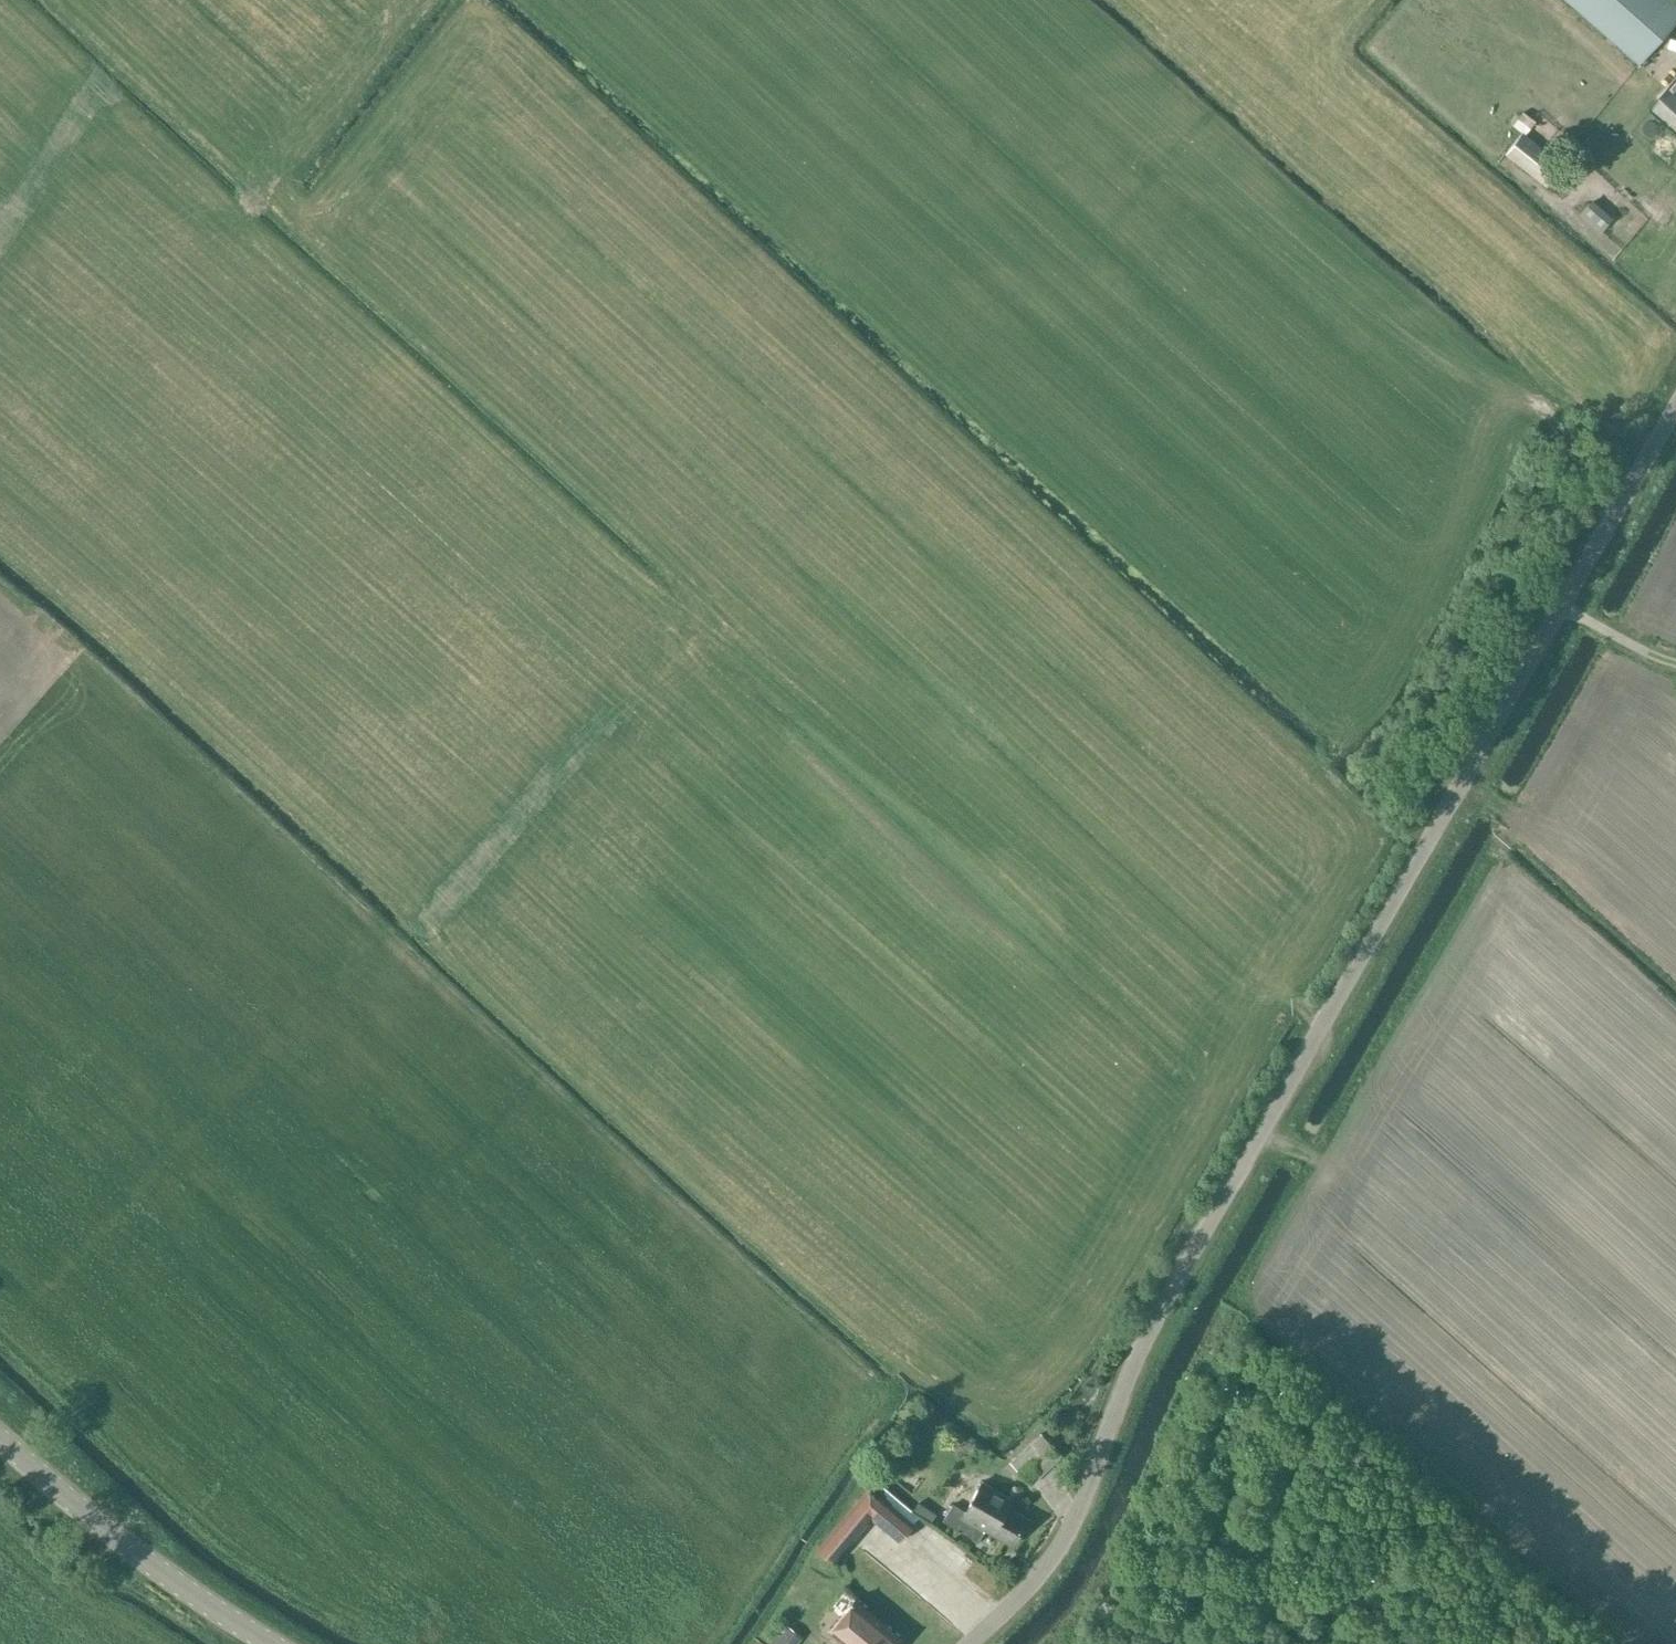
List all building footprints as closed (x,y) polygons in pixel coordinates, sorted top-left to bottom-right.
[(1640,64),(1675,23),(1675,3),(1672,0),(1567,0),(1640,64)] [(1663,97),(1675,107),(1675,80),(1663,97)] [(1564,166),(1522,133),(1506,153),(1547,186),(1564,166)] [(1605,194),(1594,203),(1609,221),(1619,212),(1605,194)] [(1040,1433),(1011,1461),(1031,1482),(1060,1454),(1040,1433)] [(986,1531),(1014,1545),(1028,1518),(1008,1507),(1012,1499),(981,1483),(965,1513),(953,1506),(943,1524),(980,1543),(986,1531)] [(815,1549),(817,1550),(833,1563),(869,1518),(897,1540),(911,1523),(865,1487),(815,1549)] [(854,1598),(826,1631),(842,1643),(897,1643),(901,1638),(887,1626),(888,1625),(854,1598)] [(789,1643),(778,1635),(771,1643),(803,1643),(817,1626),(808,1619),(789,1643)]
